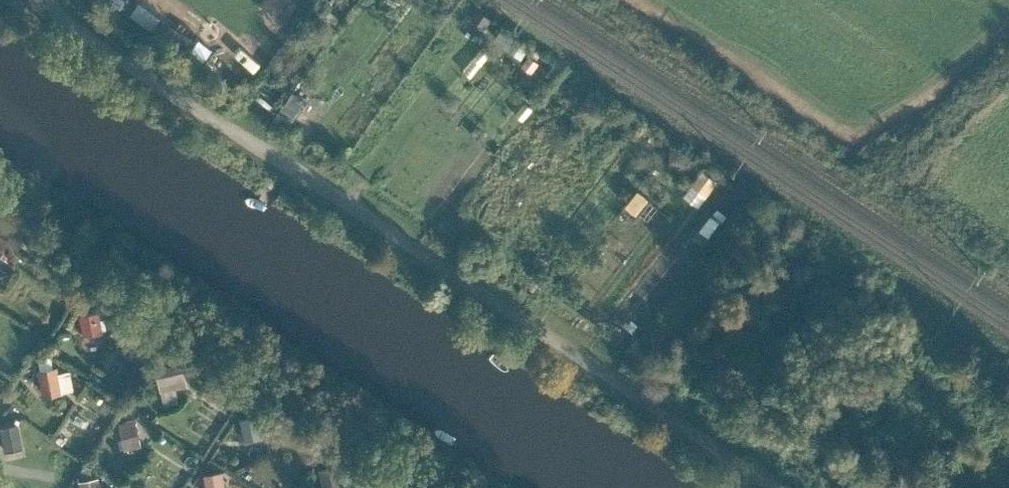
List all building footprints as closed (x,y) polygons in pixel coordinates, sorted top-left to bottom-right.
[(297,113),(302,95),(289,91),(283,109),(297,113)] [(699,203),(719,178),(703,166),(683,191),(699,203)] [(97,310),(80,313),(84,335),(101,333),(97,310)] [(181,364),(164,367),(168,390),(185,387),(181,364)] [(59,368),(42,371),(46,394),(63,391),(59,368)] [(260,409),(243,412),(247,435),(264,432),(260,409)] [(140,419),(122,421),(126,444),(143,442),(140,419)] [(0,428),(0,433),(3,451),(21,448),(17,425),(0,428)] [(340,460),(323,463),(327,486),(344,483),(340,460)] [(207,471),(210,487),(228,487),(224,468),(207,471)] [(87,480),(89,487),(107,487),(105,477),(87,480)]
